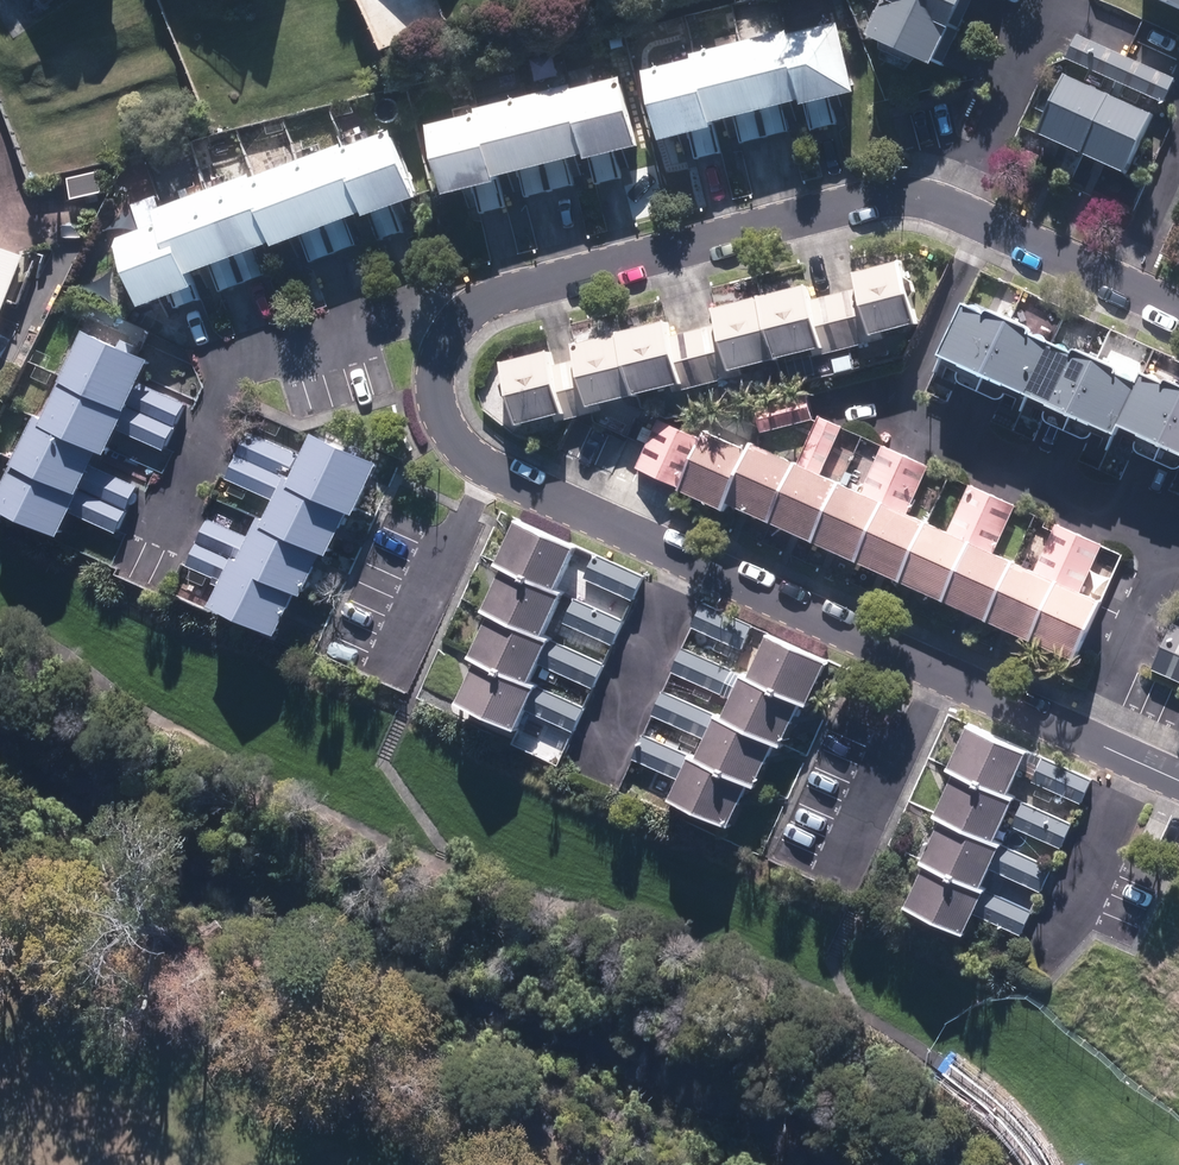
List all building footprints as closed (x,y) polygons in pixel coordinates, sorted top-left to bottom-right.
[(886,0),(879,0),(863,35),(928,64),(945,28),(886,0)] [(945,28),(958,0),(886,0),(945,28)] [(835,21),(787,33),(804,103),(829,97),(852,92),(835,21)] [(786,29),(740,41),(757,110),(780,104),(796,100),(798,105),(803,104),(804,103),(787,33),(786,29)] [(1126,56),(1076,34),(1066,58),(1113,80),(1164,102),(1174,77),(1126,56)] [(740,41),(694,51),(711,121),(733,116),(757,110),(740,41)] [(707,122),(711,121),(694,51),(688,53),(689,58),(639,70),(656,140),(687,132),(708,127),(707,122)] [(1080,153),(1107,94),(1062,73),(1035,132),(1080,153)] [(618,76),(569,88),(587,158),(613,151),(636,145),(618,76)] [(523,93),(541,163),(565,157),(580,153),(582,159),(587,158),(569,88),(568,82),(523,93)] [(523,93),(478,105),(495,174),(517,169),(541,163),(523,93)] [(1151,113),(1107,94),(1080,153),(1125,173),(1126,170),(1151,113)] [(804,103),(803,104),(810,131),(836,124),(829,97),(804,103)] [(787,130),(780,104),(757,110),(764,136),(787,130)] [(470,112),(422,124),(439,193),(472,185),(490,180),(489,176),(495,174),(478,105),(469,107),(470,112)] [(764,136),(757,110),(733,116),(740,143),(764,136)] [(711,121),(707,122),(708,127),(687,132),(694,159),(719,152),(711,121)] [(388,131),(343,148),(368,215),(368,213),(378,241),(401,232),(391,205),(413,197),(388,131)] [(338,144),(298,159),(322,226),(344,217),(356,212),(359,218),(368,215),(343,148),(339,147),(338,144)] [(613,151),(587,158),(593,183),(620,177),(613,151)] [(565,157),(541,163),(548,190),(571,184),(565,157)] [(252,176),(278,243),(299,235),(322,226),(298,159),(252,176)] [(548,190),(541,163),(517,169),(524,197),(548,190)] [(246,174),(206,189),(231,256),(253,247),(267,242),(268,246),(278,243),(252,176),(248,177),(246,174)] [(503,207),(495,174),(489,176),(490,180),(472,185),(478,213),(503,207)] [(206,189),(162,205),(187,272),(208,265),(231,256),(206,189)] [(187,272),(162,205),(156,207),(152,196),(129,205),(138,229),(110,239),(135,305),(167,294),(172,309),(197,300),(187,272)] [(355,244),(344,217),(322,226),(333,253),(355,244)] [(333,253),(322,226),(299,235),(309,262),(333,253)] [(31,256),(0,246),(0,348),(31,256)] [(264,275),(253,247),(231,256),(241,283),(264,275)] [(241,283),(231,256),(208,265),(218,292),(241,283)] [(851,274),(855,289),(867,336),(882,332),(914,325),(899,262),(851,274)] [(804,286),(756,298),(772,360),(811,351),(821,348),(808,301),(804,286)] [(855,289),(808,301),(821,348),(811,351),(813,356),(883,338),(882,332),(867,336),(855,289)] [(710,309),(714,325),(726,371),(739,367),(772,360),(756,298),(710,309)] [(956,383),(975,391),(1007,319),(985,310),(981,313),(960,303),(935,355),(938,356),(936,362),(957,372),(955,376),(956,383)] [(1022,394),(1047,341),(1028,333),(1028,329),(1007,319),(975,391),(993,399),(1000,398),(1004,393),(1015,398),(1019,399),(1022,394)] [(614,333),(615,334),(630,397),(641,394),(670,387),(681,384),(669,336),(665,320),(614,333)] [(681,384),(670,387),(672,392),(741,375),(739,367),(726,371),(714,325),(669,336),(681,384)] [(124,405),(135,381),(145,359),(79,329),(58,376),(124,405)] [(573,361),(584,407),(600,403),(630,397),(615,334),(569,344),(573,361)] [(1062,430),(1096,360),(1047,341),(1022,394),(1046,404),(1042,413),(1043,420),(1050,424),(1062,430)] [(551,366),(547,350),(497,362),(513,426),(553,416),(563,414),(551,366)] [(1110,441),(1117,425),(1141,374),(1138,373),(1134,382),(1115,374),(1114,368),(1096,360),(1062,430),(1078,438),(1084,438),(1088,436),(1091,432),(1110,441)] [(573,361),(551,366),(563,414),(553,416),(554,422),(581,415),(601,410),(600,403),(584,407),(573,361)] [(1153,461),(1178,408),(1178,386),(1164,380),(1159,382),(1141,374),(1117,425),(1136,436),(1132,445),(1134,452),(1153,461)] [(124,405),(58,376),(38,419),(104,448),(113,429),(124,405)] [(124,405),(172,427),(183,403),(135,381),(124,405)] [(760,432),(812,420),(806,395),(754,406),(760,432)] [(113,429),(160,451),(172,427),(124,405),(113,429)] [(1153,461),(1173,469),(1178,467),(1178,408),(1153,461)] [(104,448),(38,419),(30,414),(10,458),(77,488),(88,464),(94,452),(101,456),(104,448)] [(817,416),(814,421),(795,464),(819,475),(841,427),(817,416)] [(655,478),(677,429),(655,419),(644,443),(633,469),(655,478)] [(677,488),(699,438),(677,429),(655,478),(677,488)] [(722,503),(746,450),(702,430),(699,438),(677,488),(676,490),(720,509),(722,503)] [(281,476),(286,479),(297,454),(244,431),(234,456),(281,476)] [(286,479),(282,486),(343,514),(351,517),(375,463),(307,432),(297,454),(286,479)] [(768,524),(795,464),(749,444),(746,450),(722,503),(768,524)] [(903,456),(881,446),(859,494),(881,503),(903,456)] [(223,479),(270,500),(281,476),(234,456),(223,479)] [(927,467),(903,456),(881,503),(905,514),(927,467)] [(10,458),(0,481),(0,514),(54,538),(66,512),(77,488),(10,458)] [(77,488),(125,510),(136,486),(88,464),(77,488)] [(810,543),(837,484),(819,475),(795,464),(768,524),(810,543)] [(270,500),(260,521),(326,551),(343,514),(282,486),(286,479),(281,476),(270,500)] [(854,563),(881,503),(859,494),(837,484),(810,543),(854,563)] [(990,496),(968,486),(946,533),(968,543),(990,496)] [(66,512),(113,534),(125,510),(77,488),(66,512)] [(1015,507),(990,496),(968,543),(993,554),(1015,507)] [(898,583),(926,523),(905,514),(881,503),(854,563),(898,583)] [(234,562),(301,592),(318,554),(323,557),(326,551),(260,521),(254,518),(245,537),(234,562)] [(206,519),(195,544),(228,559),(234,562),(245,537),(206,519)] [(573,550),(514,523),(494,567),(497,569),(553,594),(573,550)] [(941,603),(968,543),(946,533),(926,523),(898,583),(941,603)] [(1077,535),(1054,525),(1033,572),(1056,582),(1077,535)] [(1102,546),(1077,535),(1056,582),(1080,593),(1102,546)] [(984,622),(1012,562),(993,554),(968,543),(941,603),(984,622)] [(218,580),(228,559),(195,544),(185,565),(218,580)] [(632,602),(643,578),(594,554),(583,579),(632,602)] [(206,606),(272,637),(292,594),(299,597),(301,592),(234,562),(228,559),(218,580),(206,606)] [(1028,642),(1056,582),(1033,572),(1012,562),(984,622),(1028,642)] [(558,596),(553,594),(497,569),(478,612),(484,614),(539,639),(558,596)] [(1080,593),(1056,582),(1028,642),(1072,662),(1099,602),(1080,593)] [(611,646),(622,622),(572,600),(561,624),(611,646)] [(755,626),(706,604),(695,628),(744,651),(755,626)] [(534,663),(544,640),(539,639),(484,614),(464,659),(471,661),(525,685),(534,663)] [(1170,623),(1148,668),(1178,682),(1178,627),(1170,623)] [(803,707),(824,662),(765,634),(745,677),(798,705),(803,707)] [(601,665),(544,640),(534,663),(591,688),(601,665)] [(739,674),(682,648),(670,673),(727,699),(739,674)] [(519,709),(529,686),(525,685),(471,661),(452,705),(510,731),(519,709)] [(798,705),(745,677),(739,674),(727,699),(717,718),(773,745),(777,748),(798,705)] [(571,731),(581,708),(529,686),(519,709),(571,731)] [(701,738),(712,716),(661,692),(651,715),(701,738)] [(717,718),(712,716),(701,738),(692,759),(747,785),(752,788),(773,745),(717,718)] [(946,766),(1004,794),(1025,752),(966,724),(946,766)] [(686,756),(642,735),(631,759),(675,779),(686,756)] [(692,759),(686,756),(675,779),(665,800),(726,829),(747,785),(692,759)] [(1090,779),(1041,758),(1030,783),(1080,804),(1090,779)] [(934,810),(993,838),(1011,798),(1004,794),(946,766),(943,771),(951,775),(934,810)] [(1071,824),(1021,802),(1011,828),(1060,849),(1071,824)] [(938,822),(920,859),(979,888),(987,870),(998,845),(991,842),(993,838),(934,810),(930,819),(938,822)] [(1050,868),(998,845),(987,870),(1040,893),(1050,868)] [(902,909),(960,936),(971,914),(983,890),(979,888),(920,859),(917,865),(922,867),(902,909)] [(1032,911),(983,890),(971,914),(1020,936),(1032,911)]
